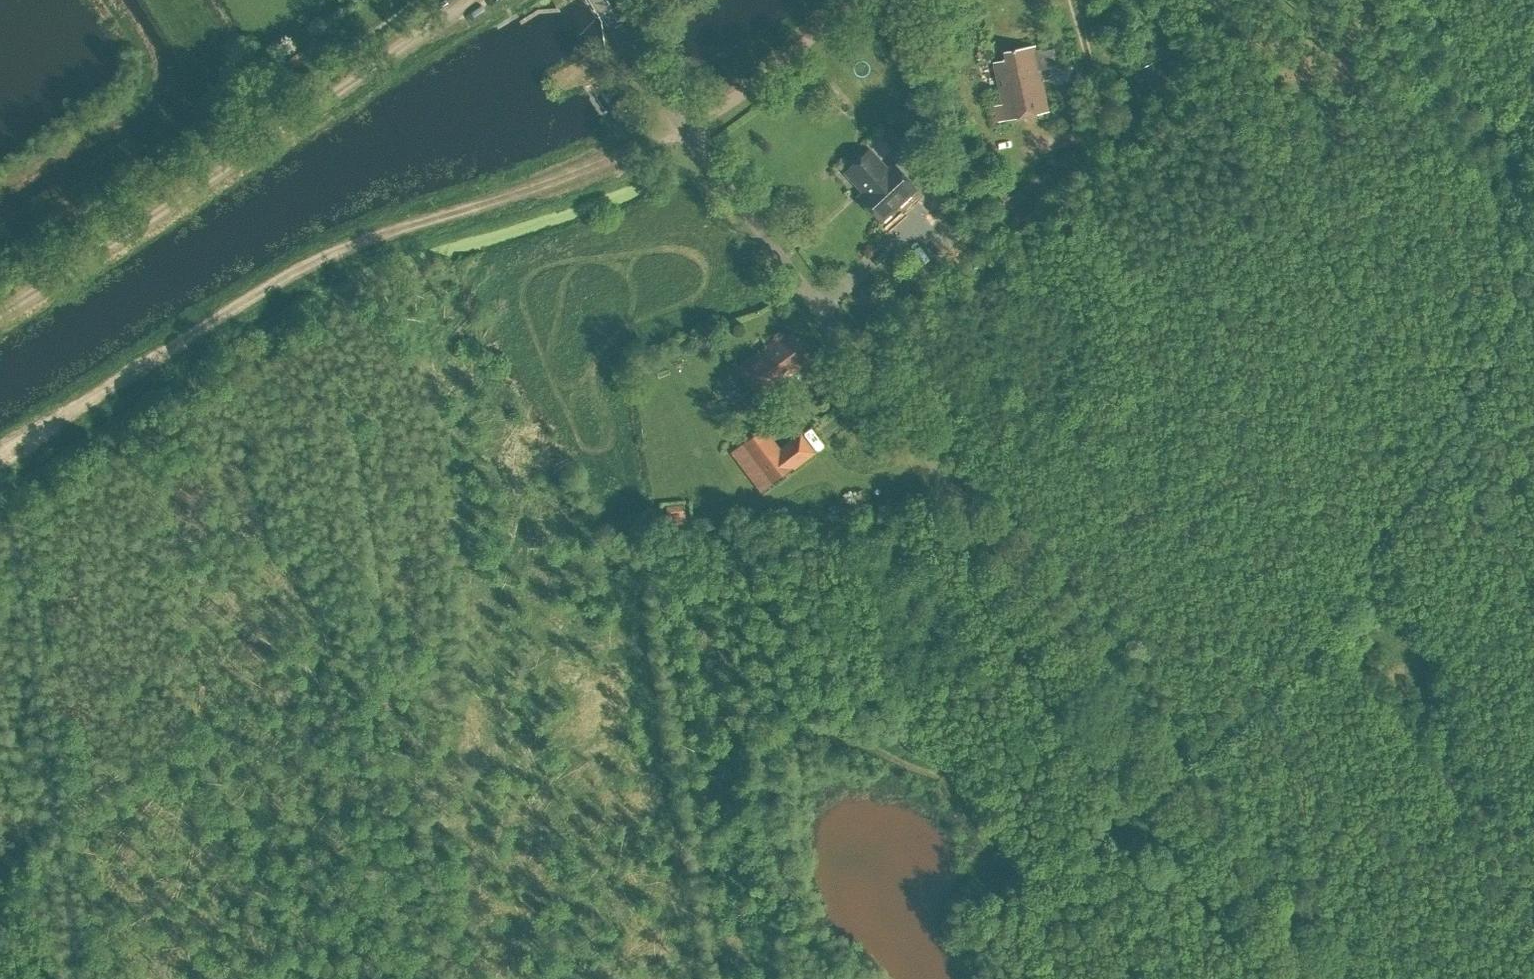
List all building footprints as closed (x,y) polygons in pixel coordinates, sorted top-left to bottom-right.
[(1033,46),(1003,52),(1005,59),(992,61),(1001,104),(993,106),(997,122),(1004,121),(1047,112),(1038,67),(1056,64),(1053,48),(1041,51),(1041,49),(1034,50),(1033,46)] [(938,168),(909,136),(892,150),(922,182),(938,168)] [(863,193),(857,198),(880,223),(916,189),(893,164),(887,170),(869,150),(844,172),(863,193)] [(774,340),(737,367),(759,397),(810,360),(792,335),(778,345),(774,340)] [(762,430),(743,444),(771,483),(791,469),(762,430)] [(682,501),(663,506),(668,525),(687,520),(682,501)]
